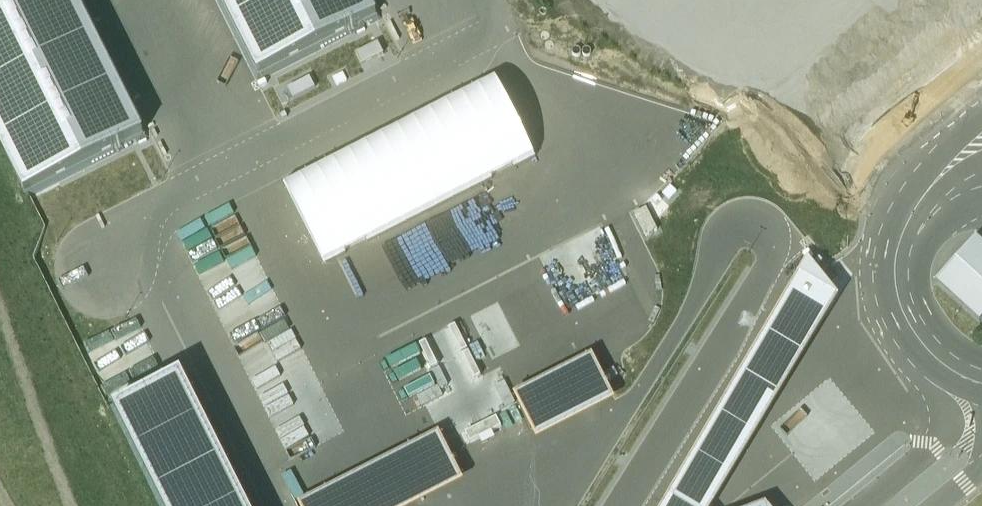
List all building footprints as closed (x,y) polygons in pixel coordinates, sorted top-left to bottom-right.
[(936,282),(980,321),(981,319),(981,243),(976,237),(936,282)] [(857,421),(894,407),(887,391),(851,405),(857,421)]
